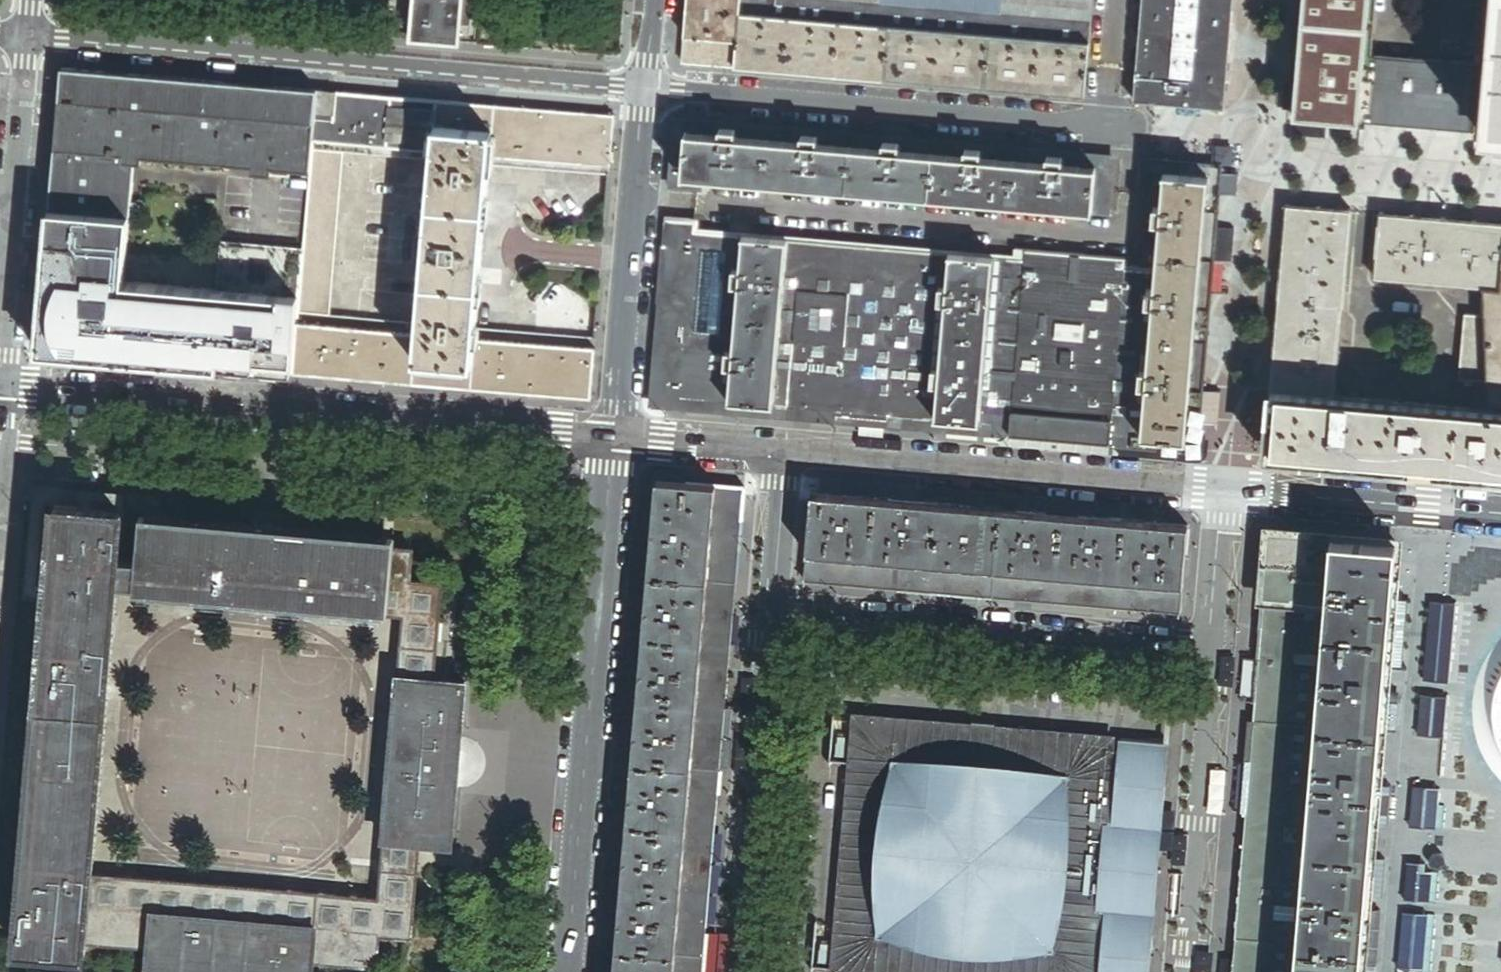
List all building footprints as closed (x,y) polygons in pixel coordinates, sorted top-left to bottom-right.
[(412,40),(432,42),(459,44),(463,0),(415,0),(412,40)] [(1080,97),(1085,44),(737,15),(738,0),(687,0),(682,63),(1080,97)] [(737,15),(1085,44),(1088,0),(738,0),(737,15)] [(1234,0),(1143,0),(1134,101),(1225,109),(1234,0)] [(1372,0),(1305,0),(1303,30),(1300,63),(1296,116),(1309,117),(1347,121),(1362,122),(1367,57),(1372,0)] [(1487,67),(1488,67),(1483,132),(1500,133),(1500,0),(1493,0),(1487,67)] [(1367,57),(1362,122),(1375,123),(1380,58),(1367,57)] [(1459,65),(1380,58),(1375,123),(1470,131),(1475,66),(1459,65)] [(1488,67),(1487,67),(1475,66),(1470,131),(1483,132),(1488,67)] [(221,115),(224,83),(61,69),(59,101),(221,115)] [(317,91),(224,83),(221,115),(314,123),(314,119),(317,91)] [(340,93),(317,91),(314,119),(337,121),(340,93)] [(314,123),(312,141),(433,151),(435,126),(493,131),(491,157),(610,167),(615,116),(340,93),(337,121),(314,119),(314,123)] [(291,170),(310,172),(312,150),(312,141),(314,123),(221,115),(59,101),(55,150),(69,151),(95,154),(124,156),(143,158),(253,167),(291,170)] [(1109,213),(1113,160),(676,123),(671,186),(699,189),(700,178),(682,177),(686,133),(719,136),(720,130),(736,131),(735,138),(801,143),(802,137),(818,138),(818,145),(883,150),(883,144),(899,145),(899,152),(965,157),(966,151),(981,152),(980,158),(1047,164),(1048,158),(1063,159),(1062,165),(1096,168),(1092,212),(1109,213)] [(490,166),(491,157),(493,131),(435,126),(433,151),(432,161),(430,185),(488,189),(490,166)] [(700,178),(1092,212),(1096,168),(1062,165),(1063,159),(1048,158),(1047,164),(980,158),(981,152),(966,151),(965,157),(899,152),(899,145),(883,144),(883,150),(818,145),(818,138),(802,137),(801,143),(735,138),(736,131),(720,130),(719,136),(686,133),(682,177),(700,178)] [(312,141),(312,150),(343,153),(432,161),(433,151),(312,141)] [(69,151),(55,150),(50,209),(57,210),(60,176),(67,176),(69,151)] [(310,172),(303,249),(300,288),(293,375),(591,400),(596,341),(476,331),(473,367),(415,362),(418,326),(329,318),(343,153),(312,150),(310,172)] [(95,154),(69,151),(67,176),(60,176),(57,210),(50,209),(43,282),(38,340),(48,347),(53,349),(60,352),(73,356),(293,375),(300,288),(281,286),(281,296),(217,290),(123,282),(133,163),(123,163),(124,156),(95,154)] [(143,164),(143,158),(124,156),(123,163),(133,163),(143,164)] [(490,166),(610,176),(610,167),(491,157),(490,166)] [(1220,169),(1149,163),(1146,209),(1155,210),(1161,210),(1164,174),(1208,178),(1187,441),(1142,437),(1156,272),(1124,269),(1110,444),(1195,451),(1220,169)] [(291,170),(253,167),(253,174),(291,177),(291,170)] [(1160,222),(1156,272),(1142,437),(1187,441),(1208,178),(1164,174),(1161,210),(1160,222)] [(484,228),(488,189),(430,185),(427,223),(484,228)] [(1461,221),(1462,206),(1431,204),(1430,219),(1382,215),(1377,280),(1487,289),(1500,290),(1500,225),(1461,221)] [(1354,212),(1289,207),(1274,396),(1280,397),(1280,394),(1339,399),(1354,212)] [(697,224),(668,221),(668,232),(696,234),(697,224)] [(481,269),(484,228),(427,223),(423,264),(481,269)] [(654,405),(1011,436),(1026,261),(1025,261),(1014,260),(994,258),(980,424),(936,420),(949,255),(787,241),(774,406),(729,402),(743,238),(696,234),(668,232),(654,405)] [(787,241),(743,238),(729,402),(774,406),(787,241)] [(221,242),(217,290),(281,296),(281,286),(300,288),(303,249),(221,242)] [(1015,250),(1014,260),(1025,261),(1026,251),(1015,250)] [(1026,261),(1011,436),(1110,444),(1124,269),(1125,260),(1026,251),(1025,261),(1026,261)] [(994,258),(949,255),(936,420),(980,424),(994,258)] [(478,306),(481,269),(423,264),(420,301),(478,306)] [(1487,289),(1488,318),(1490,383),(1491,411),(1500,412),(1500,290),(1487,289)] [(476,331),(478,306),(420,301),(418,326),(415,362),(473,367),(476,331)] [(1477,382),(1490,383),(1488,318),(1486,318),(1469,317),(1467,350),(1464,381),(1477,382)] [(1475,410),(1491,411),(1490,383),(1477,382),(1475,410)] [(1491,411),(1475,410),(1339,399),(1280,394),(1280,397),(1274,396),(1269,459),(1500,478),(1500,412),(1491,411)] [(716,486),(657,481),(615,971),(675,971),(716,486)] [(716,486),(675,971),(704,971),(745,489),(716,486)] [(807,554),(1183,586),(1188,527),(812,495),(807,554)] [(86,955),(87,941),(90,907),(93,875),(117,591),(120,559),(123,524),(124,511),(55,505),(17,949),(86,955)] [(413,548),(123,524),(120,559),(407,583),(410,583),(410,581),(413,548)] [(1326,604),(1332,539),(1269,534),(1263,599),(1326,604)] [(1397,545),(1332,539),(1326,604),(1309,817),(1374,823),(1379,763),(1380,752),(1381,734),(1383,713),(1385,684),(1394,585),(1397,545)] [(1181,615),(1183,586),(807,554),(805,583),(887,590),(901,591),(1159,613),(1181,615)] [(407,583),(120,559),(117,591),(404,615),(407,583)] [(442,583),(410,581),(410,583),(407,583),(404,615),(401,655),(399,679),(434,682),(434,679),(436,658),(442,583)] [(1326,604),(1263,599),(1246,812),(1309,817),(1326,604)] [(1482,672),(1473,706),(1474,724),(1480,749),(1489,767),(1500,783),(1500,645),(1490,656),(1482,672)] [(420,840),(434,682),(399,679),(385,837),(420,840)] [(452,844),(466,681),(434,679),(434,682),(420,840),(420,841),(452,844)] [(856,716),(834,971),(1151,971),(1155,922),(1163,836),(1171,742),(1120,738),(1119,750),(1113,749),(1114,738),(995,728),(995,724),(984,723),(973,722),(973,726),(856,716)] [(1309,817),(1246,812),(1242,850),(1305,855),(1309,817)] [(1305,855),(1371,861),(1374,823),(1309,817),(1305,855)] [(416,884),(420,841),(420,840),(385,837),(381,880),(380,899),(377,931),(381,932),(380,935),(412,938),(416,884)] [(1242,850),(1239,893),(1232,971),(1296,971),(1305,855),(1242,850)] [(1305,855),(1296,971),(1362,971),(1369,884),(1371,861),(1305,855)] [(90,907),(108,909),(154,912),(317,926),(377,931),(380,899),(93,875),(90,907)] [(90,907),(87,941),(105,943),(108,909),(90,907)] [(108,909),(105,943),(151,947),(154,912),(108,909)] [(314,961),(317,926),(154,912),(151,947),(149,971),(313,971),(314,961)] [(378,966),(380,935),(381,932),(377,931),(317,926),(314,961),(378,966)]
